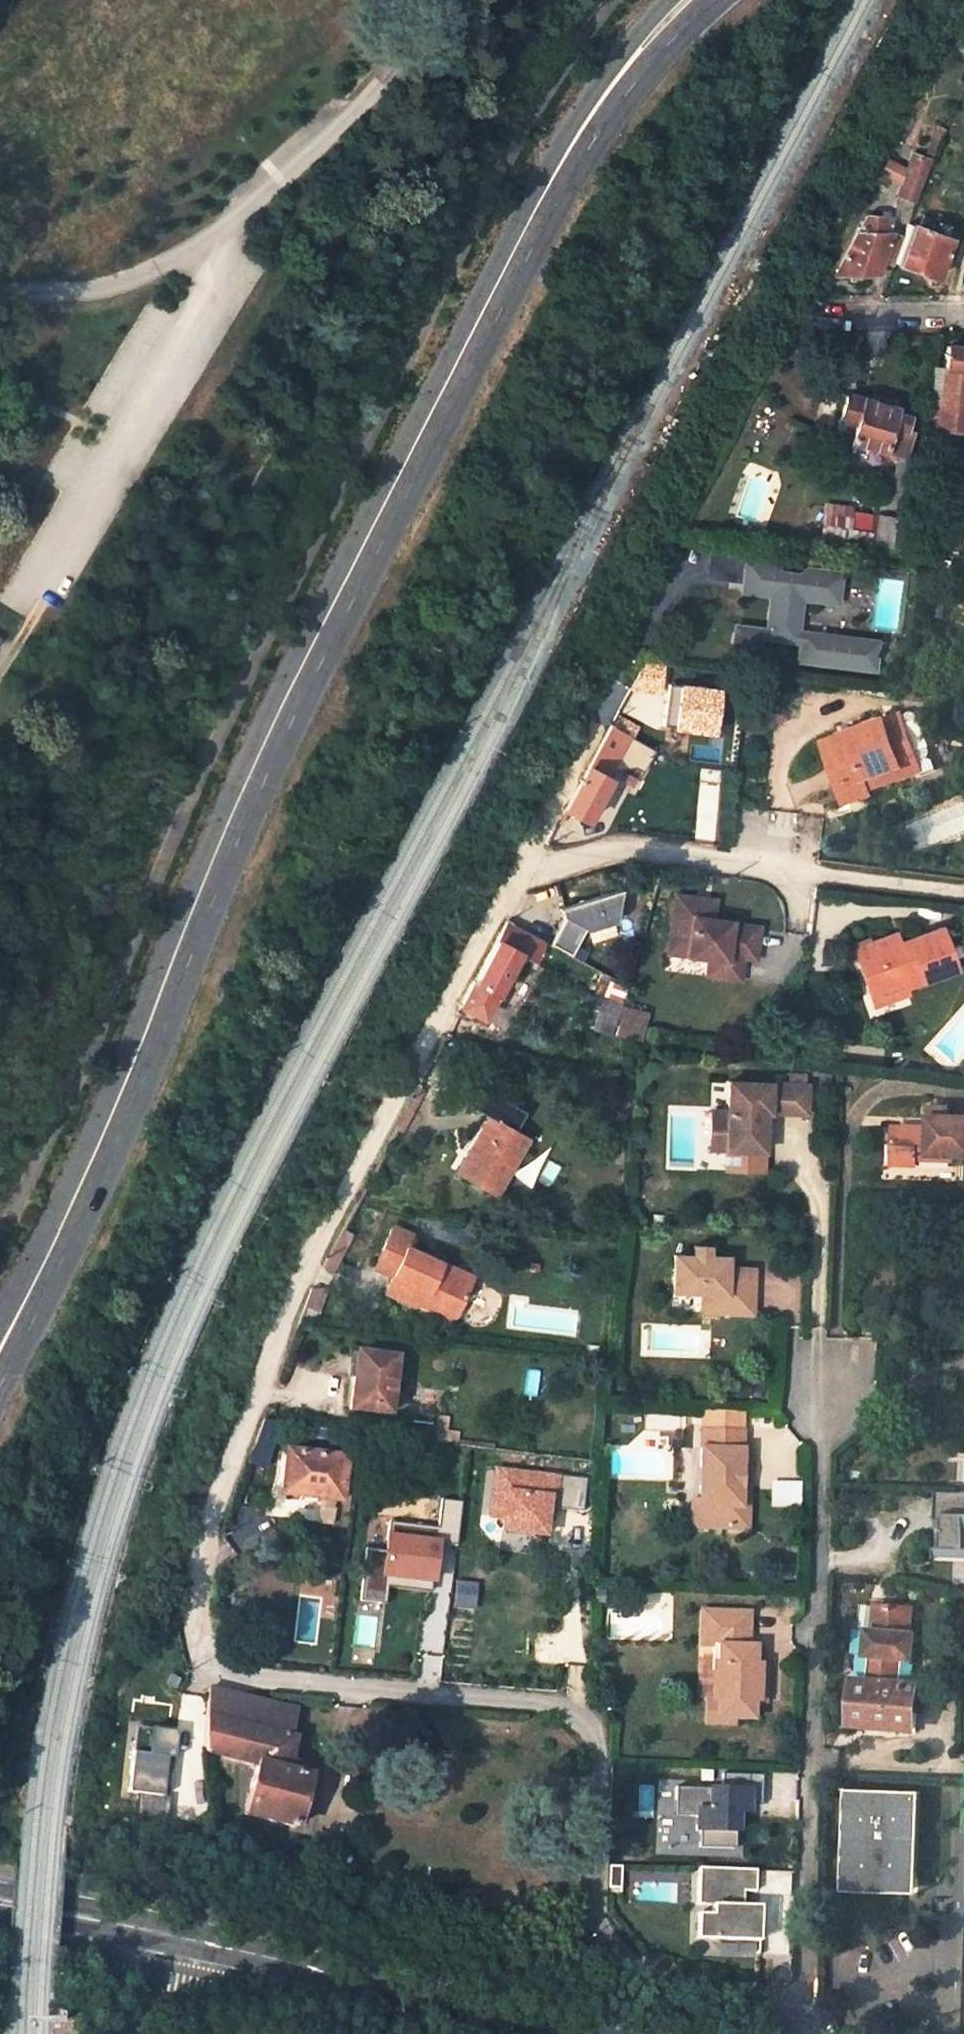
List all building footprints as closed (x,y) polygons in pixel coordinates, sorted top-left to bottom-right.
[(911,156),(895,195),(911,201),(925,161),(911,156)] [(890,262),(933,277),(947,239),(926,230),(931,217),(921,213),(916,227),(905,222),(890,262)] [(854,232),(833,273),(875,275),(888,234),(879,233),(879,226),(868,225),(867,232),(854,232)] [(944,347),(939,408),(928,407),(926,426),(936,428),(936,431),(962,433),(963,413),(963,349),(944,347)] [(895,408),(845,395),(838,419),(853,424),(848,443),(882,451),(889,427),(901,430),(905,417),(892,414),(895,408)] [(883,450),(903,455),(910,432),(901,430),(889,427),(883,450)] [(914,462),(881,458),(874,516),(908,519),(914,462)] [(874,516),(871,551),(904,555),(908,519),(874,516)] [(776,565),(732,560),(729,581),(744,583),(769,586),(767,597),(771,598),(767,628),(750,625),(750,629),(734,627),(731,650),(758,654),(760,639),(770,641),(773,638),(786,639),(789,643),(797,644),(795,659),(872,669),(876,642),(810,633),(811,631),(794,628),(797,600),(801,600),(801,597),(822,600),(826,572),(803,569),(798,572),(798,574),(779,572),(780,570),(776,565)] [(839,574),(826,572),(822,600),(835,602),(839,574)] [(769,586),(744,583),(742,594),(767,597),(769,586)] [(396,618),(383,613),(379,624),(391,629),(396,618)] [(715,745),(719,688),(670,684),(667,729),(691,731),(690,743),(715,745)] [(917,760),(903,716),(825,741),(845,802),(868,794),(864,779),(917,760)] [(584,820),(629,738),(608,726),(564,809),(584,820)] [(923,775),(917,760),(864,779),(868,794),(923,775)] [(671,895),(664,953),(704,958),(716,960),(714,976),(735,979),(738,957),(751,959),(755,927),(727,923),(727,922),(710,919),(690,916),(692,898),(671,895)] [(710,919),(713,900),(692,898),(690,916),(710,919)] [(481,1017),(516,952),(532,961),(543,941),(505,920),(473,982),(470,981),(458,1004),(481,1017)] [(956,970),(939,930),(906,944),(908,950),(898,955),(890,937),(864,947),(868,957),(853,963),(868,999),(900,986),(902,992),(956,970)] [(864,947),(849,953),(853,963),(868,957),(864,947)] [(704,958),(702,975),(714,976),(716,960),(704,958)] [(593,1032),(612,1037),(621,1007),(626,987),(609,978),(593,1032)] [(900,986),(868,999),(870,1006),(902,992),(900,986)] [(612,1037),(637,1041),(646,1012),(621,1007),(612,1037)] [(802,1085),(724,1083),(723,1112),(707,1111),(706,1150),(759,1151),(760,1113),(802,1114),(802,1085)] [(484,1100),(481,1115),(521,1122),(524,1107),(484,1100)] [(943,1117),(943,1109),(926,1107),(924,1128),(888,1127),(886,1165),(908,1166),(909,1156),(963,1158),(963,1119),(943,1117)] [(477,1148),(492,1121),(482,1115),(467,1141),(473,1145),(477,1148)] [(493,1194),(523,1139),(492,1121),(477,1148),(473,1145),(456,1173),(493,1194)] [(451,1312),(467,1276),(402,1247),(407,1236),(388,1227),(369,1268),(388,1277),(380,1292),(417,1308),(421,1299),(451,1312)] [(714,1246),(699,1245),(698,1255),(679,1254),(677,1290),(705,1292),(704,1312),(755,1315),(758,1270),(731,1267),(732,1257),(713,1256),(714,1246)] [(421,1299),(417,1308),(447,1321),(451,1312),(421,1299)] [(391,1414),(398,1358),(356,1353),(349,1409),(391,1414)] [(744,1435),(704,1434),(703,1469),(706,1469),(705,1488),(702,1488),(702,1503),(695,1502),(693,1528),(748,1530),(752,1454),(744,1453),(744,1435)] [(338,1500),(343,1457),(285,1450),(280,1493),(338,1500)] [(501,1530),(551,1535),(557,1471),(491,1465),(486,1517),(502,1518),(501,1530)] [(931,1492),(930,1520),(939,1521),(937,1548),(930,1548),(929,1558),(963,1559),(963,1493),(931,1492)] [(384,1602),(387,1583),(436,1589),(442,1533),(457,1535),(461,1501),(443,1498),(439,1526),(388,1520),(381,1576),(362,1573),(359,1599),(384,1602)] [(849,1724),(911,1730),(916,1686),(896,1683),(898,1659),(911,1659),(912,1634),(907,1633),(908,1609),(875,1605),(873,1628),(867,1628),(864,1654),(871,1656),(869,1681),(853,1680),(849,1724)] [(741,1612),(696,1609),(693,1643),(705,1644),(702,1698),(696,1698),(695,1721),(721,1723),(722,1718),(740,1719),(742,1701),(753,1702),(754,1666),(744,1664),(745,1646),(739,1645),(741,1612)] [(288,1762),(293,1741),(285,1738),(292,1710),(209,1689),(204,1729),(205,1744),(206,1753),(255,1766),(243,1815),(294,1828),(308,1778),(307,1777),(309,1769),(288,1762)] [(176,1752),(178,1726),(151,1725),(149,1748),(132,1747),(129,1791),(165,1793),(168,1752),(176,1752)] [(766,1778),(726,1775),(725,1790),(679,1787),(677,1814),(699,1816),(698,1831),(702,1831),(701,1846),(737,1850),(740,1806),(765,1808),(766,1778)] [(919,1790),(843,1788),(841,1890),(916,1892),(919,1790)] [(754,1872),(697,1866),(694,1903),(709,1905),(708,1914),(706,1939),(753,1944),(756,1908),(739,1907),(740,1893),(752,1894),(754,1872)] [(706,1939),(708,1914),(694,1913),(691,1938),(706,1939)]
